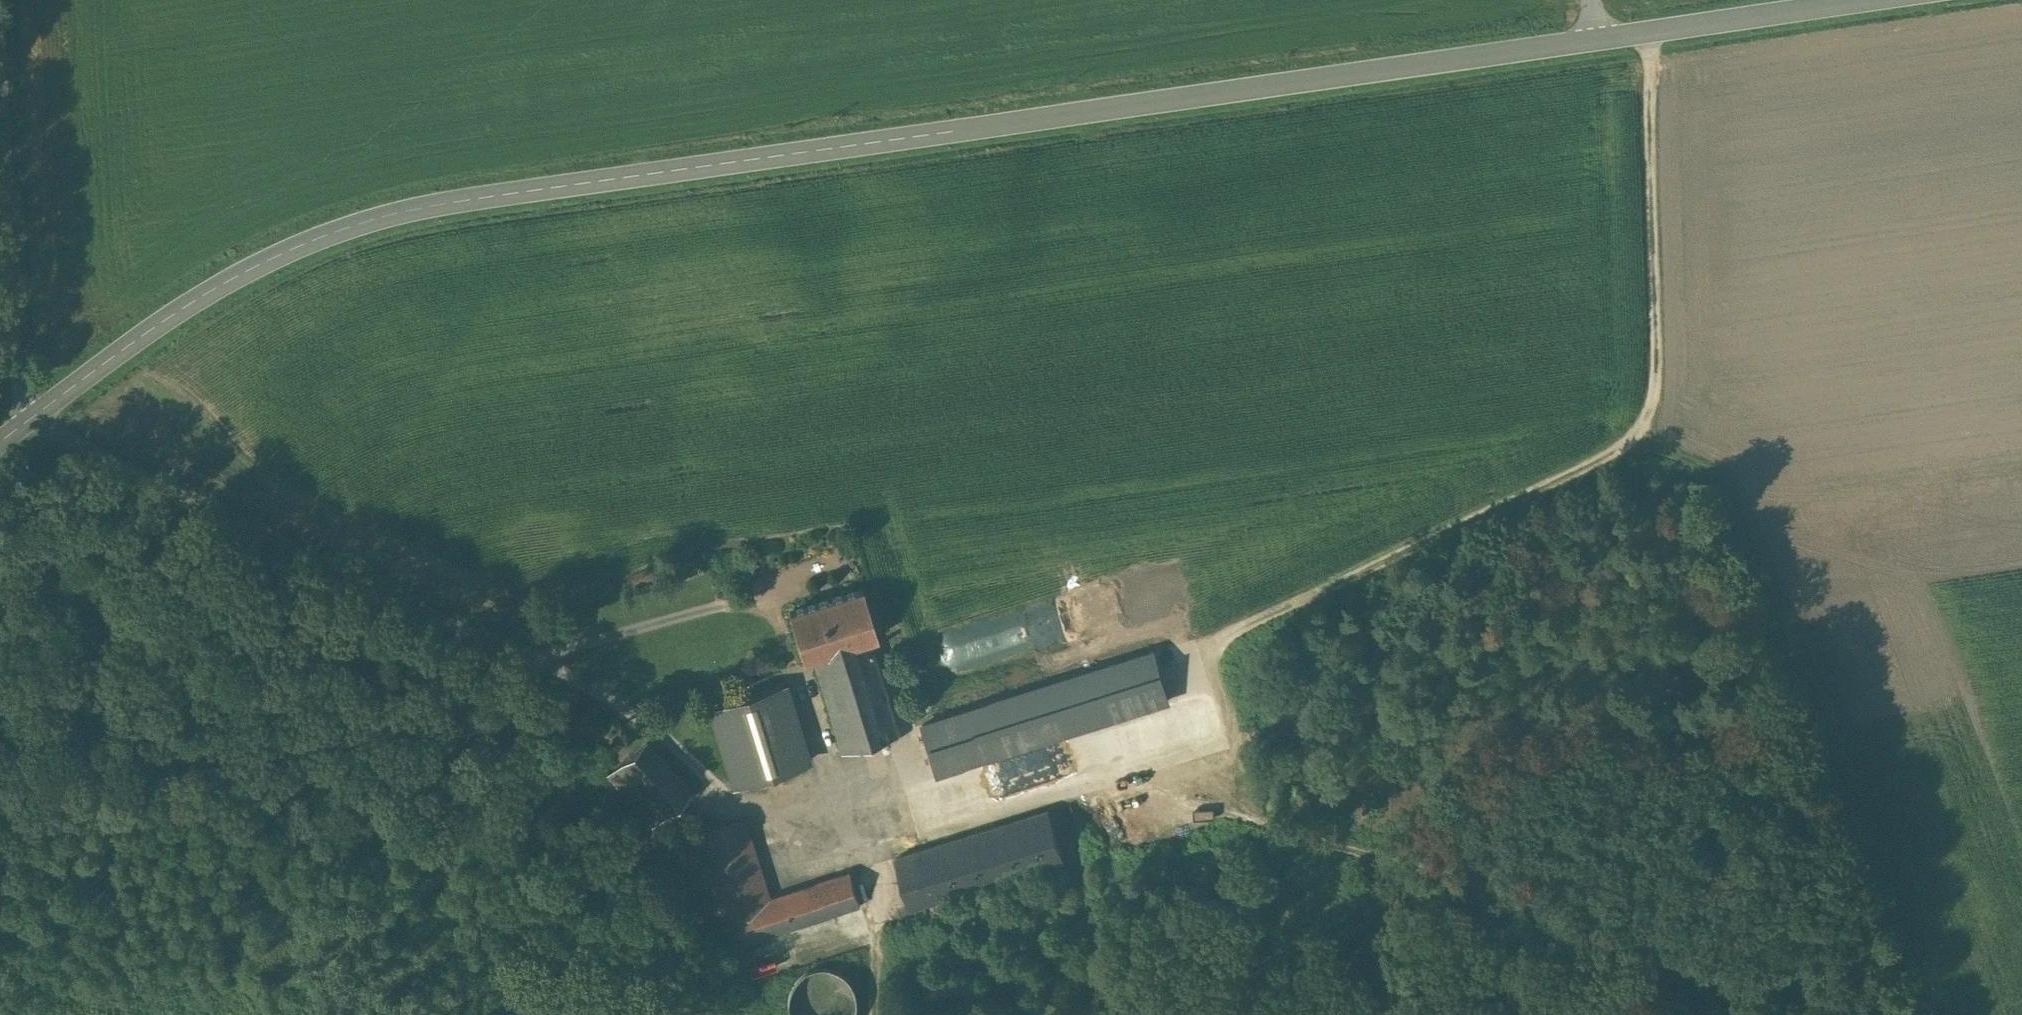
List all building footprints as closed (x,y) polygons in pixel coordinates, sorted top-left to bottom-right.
[(811,656),(869,637),(878,636),(863,587),(787,610),(801,659),(811,656)] [(869,637),(811,656),(841,751),(898,731),(869,637)] [(1153,652),(921,724),(936,772),(1168,700),(1153,652)] [(807,760),(788,694),(723,714),(743,780),(807,760)] [(688,790),(647,742),(611,773),(653,821),(688,790)] [(1067,857),(1050,808),(897,854),(912,904),(1067,857)] [(746,905),(720,829),(701,835),(732,943),(861,904),(852,871),(746,905)] [(828,966),(815,965),(803,969),(793,977),(786,986),(783,997),(783,1009),(786,1014),(854,1014),(857,1003),(855,990),(849,979),(839,971),(828,966)]
